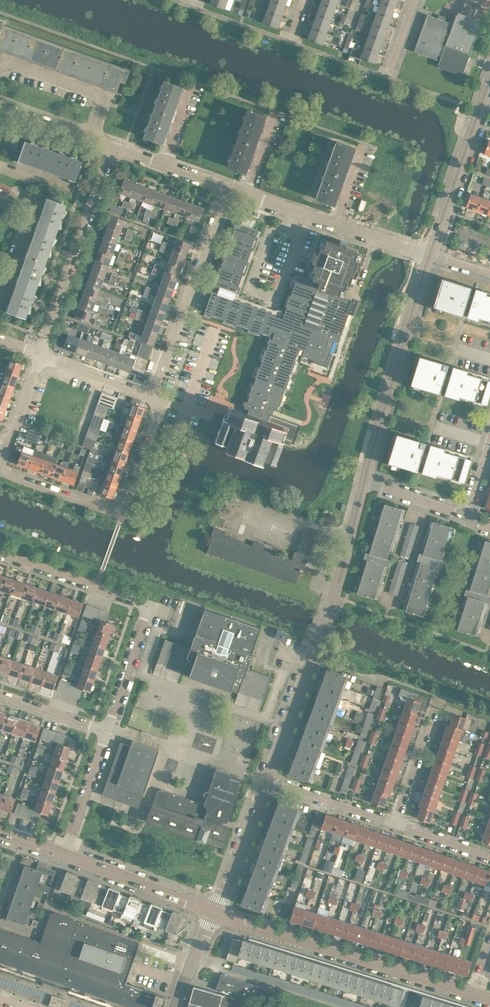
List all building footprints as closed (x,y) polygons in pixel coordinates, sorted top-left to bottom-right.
[(210,3),(209,2),(209,3),(225,9),(225,8),(224,8),(227,0),(211,0),(210,3)] [(267,11),(281,16),(285,5),(272,0),(270,0),(267,11)] [(380,0),(376,12),(391,17),(395,6),(380,0)] [(320,3),(316,14),(331,19),(335,8),(320,3)] [(281,16),(267,11),(263,22),(262,21),(262,22),(277,28),(278,27),(277,27),(281,16)] [(376,12),(372,23),(386,28),(391,17),(376,12)] [(316,14),(311,27),(326,32),(331,19),(316,14)] [(437,55),(439,56),(450,27),(448,27),(449,23),(450,23),(427,14),(414,51),(436,58),(436,59),(437,55)] [(456,15),(451,28),(450,27),(439,56),(441,56),(438,64),(438,65),(439,64),(462,73),(461,73),(462,73),(480,24),(479,27),(470,23),(471,20),(466,18),(464,21),(456,18),(455,18),(457,15),(456,15)] [(116,91),(120,80),(125,82),(130,69),(125,67),(124,70),(3,26),(6,18),(0,16),(0,49),(116,91)] [(372,23),(368,35),(382,40),(386,28),(372,23)] [(326,32),(311,27),(308,38),(307,38),(322,44),(322,43),(326,32)] [(368,35),(364,46),(378,51),(382,40),(368,35)] [(378,51),(364,46),(362,51),(352,47),(349,55),(360,59),(360,58),(375,63),(375,62),(374,62),(378,51)] [(164,79),(154,108),(173,115),(178,103),(179,103),(181,99),(179,98),(183,86),(164,79)] [(154,108),(143,136),(163,143),(167,131),(169,132),(171,127),(169,127),(173,115),(154,108)] [(247,109),(237,137),(256,145),(261,133),(262,133),(264,129),(262,128),(267,116),(247,109)] [(12,136),(9,144),(16,147),(19,138),(12,136)] [(237,137),(226,166),(246,173),(251,161),(252,161),(254,157),(252,156),(256,145),(237,137)] [(18,160),(47,170),(54,151),(42,146),(42,145),(38,143),(37,145),(25,140),(18,160)] [(335,141),(325,169),(345,176),(349,165),(351,165),(352,161),(351,160),(355,148),(335,141)] [(54,151),(47,170),(75,180),(82,161),(70,156),(71,155),(66,153),(66,155),(54,151)] [(489,175),(489,173),(489,168),(487,167),(489,164),(482,162),(479,171),(485,173),(485,174),(489,175)] [(325,169),(315,198),(335,205),(339,193),(341,193),(342,189),(341,188),(345,176),(325,169)] [(482,184),(486,185),(488,179),(484,177),(484,178),(480,177),(477,184),(481,186),(482,184)] [(119,192),(130,196),(135,182),(124,178),(119,192)] [(130,196),(142,200),(147,186),(135,182),(130,196)] [(142,200),(153,204),(158,191),(147,186),(142,200)] [(153,204),(164,208),(169,195),(158,191),(153,204)] [(466,206),(477,210),(482,197),(470,193),(466,206)] [(164,208),(176,213),(181,199),(169,195),(164,208)] [(47,197),(37,225),(57,232),(61,221),(63,221),(64,217),(62,216),(67,204),(47,197)] [(488,214),(489,210),(489,200),(482,197),(477,210),(488,214)] [(176,213),(187,217),(192,203),(181,199),(176,213)] [(361,199),(357,211),(362,212),(366,201),(361,199)] [(192,203),(187,217),(199,221),(204,207),(192,203)] [(111,215),(107,226),(121,231),(125,220),(111,215)] [(243,216),(240,223),(245,225),(252,228),(255,220),(243,216)] [(267,335),(274,316),(275,314),(268,311),(257,307),(256,307),(243,302),(233,298),(237,286),(238,286),(242,275),(242,274),(246,261),(247,261),(251,250),(250,250),(255,236),(256,236),(258,230),(252,228),(245,225),(237,222),(214,285),(204,312),(210,314),(267,335)] [(37,225),(27,254),(46,261),(51,249),(52,249),(54,245),(52,245),(57,232),(37,225)] [(107,226),(103,237),(117,242),(121,231),(107,226)] [(154,231),(152,239),(162,242),(165,234),(154,231)] [(132,235),(126,233),(125,238),(140,243),(142,239),(132,235)] [(103,237),(99,249),(112,254),(117,242),(103,237)] [(177,238),(173,249),(187,254),(191,243),(177,238)] [(249,409),(247,413),(267,420),(270,414),(272,414),(274,408),(277,409),(278,405),(279,406),(283,395),(282,394),(285,388),(286,388),(289,378),(288,377),(291,371),(292,371),(296,360),(295,360),(299,348),(304,350),(302,355),(325,364),(334,340),(329,338),(330,334),(340,337),(353,300),(340,296),(342,288),(344,288),(357,251),(326,240),(313,277),(320,280),(318,285),(314,284),(315,282),(298,275),(282,319),(274,316),(267,335),(270,336),(267,342),(268,343),(266,350),(265,349),(261,360),(262,360),(260,367),(259,367),(255,377),(256,378),(253,384),(252,384),(249,395),(250,395),(247,402),(246,401),(244,407),(249,409)] [(99,249),(95,260),(108,265),(112,254),(99,249)] [(173,249),(169,261),(182,266),(187,254),(173,249)] [(27,254),(16,282),(36,289),(40,277),(42,278),(44,273),(42,273),(46,261),(27,254)] [(95,260),(90,272),(104,276),(108,265),(95,260)] [(169,261),(165,272),(178,277),(182,266),(169,261)] [(90,272),(86,283),(100,288),(104,276),(90,272)] [(165,272),(161,284),(174,289),(178,277),(165,272)] [(464,307),(469,308),(467,313),(489,320),(489,295),(474,290),(473,295),(468,294),(471,286),(442,277),(433,306),(462,315),(464,307)] [(36,289),(16,282),(6,310),(26,317),(30,305),(32,306),(34,302),(32,301),(36,289)] [(86,283),(82,294),(108,303),(109,298),(98,294),(100,288),(86,283)] [(161,284),(156,295),(170,300),(174,289),(161,284)] [(82,294),(78,306),(92,311),(94,304),(106,308),(107,305),(108,303),(82,294)] [(156,295),(152,306),(166,311),(170,300),(156,295)] [(92,311),(78,306),(74,317),(88,322),(92,311)] [(137,313),(137,314),(162,323),(166,311),(152,306),(150,313),(138,309),(137,313)] [(147,322),(144,329),(158,334),(162,323),(137,314),(135,317),(135,318),(147,322)] [(56,342),(55,343),(64,346),(68,334),(69,334),(70,331),(61,327),(56,342)] [(158,334),(144,329),(142,336),(130,332),(128,336),(134,339),(140,340),(154,345),(158,334)] [(63,348),(74,352),(79,338),(68,334),(63,348)] [(74,352),(86,356),(91,342),(79,338),(74,352)] [(86,356),(97,360),(102,346),(91,342),(86,356)] [(142,342),(139,348),(150,352),(153,346),(142,342)] [(121,350),(135,356),(136,355),(128,352),(130,347),(123,345),(121,350)] [(97,360),(108,364),(113,350),(102,346),(97,360)] [(139,348),(137,355),(148,359),(150,352),(139,348)] [(108,364),(119,368),(124,354),(113,350),(108,364)] [(132,368),(134,361),(135,358),(124,354),(119,368),(131,372),(132,368)] [(137,355),(135,358),(134,361),(146,365),(148,359),(137,355)] [(410,383),(439,392),(448,364),(419,355),(410,383)] [(10,358),(6,370),(18,374),(22,363),(10,358)] [(134,361),(132,368),(143,372),(146,365),(134,361)] [(2,381),(14,386),(18,374),(6,370),(0,368),(0,381),(2,381)] [(487,404),(489,394),(489,380),(452,368),(445,391),(487,404)] [(10,397),(14,386),(2,381),(0,381),(0,394),(10,397)] [(98,403),(108,407),(114,409),(118,397),(102,391),(98,403)] [(6,409),(10,397),(0,394),(0,406),(6,409)] [(125,407),(123,412),(141,418),(145,407),(132,402),(130,409),(125,407)] [(98,403),(93,414),(104,418),(108,407),(98,403)] [(223,417),(215,439),(217,440),(218,438),(223,440),(222,442),(227,444),(226,448),(227,449),(228,446),(238,449),(237,452),(244,455),(244,456),(254,459),(263,463),(265,458),(271,460),(272,458),(277,460),(281,447),(284,440),(294,443),(301,424),(272,414),(270,414),(267,420),(247,413),(232,408),(228,418),(223,417)] [(119,423),(124,425),(137,429),(141,418),(123,412),(119,423)] [(93,414),(89,425),(100,429),(104,418),(93,414)] [(89,425),(85,437),(96,441),(100,429),(89,425)] [(117,429),(115,435),(133,441),(137,429),(124,425),(122,431),(117,429)] [(26,439),(37,443),(41,433),(29,429),(26,439)] [(388,461),(417,470),(425,442),(396,433),(388,461)] [(118,442),(116,448),(129,452),(133,441),(115,435),(113,440),(118,442)] [(90,451),(94,453),(96,453),(98,449),(93,447),(96,441),(85,437),(82,446),(91,449),(90,451)] [(17,463),(28,468),(33,455),(22,451),(23,448),(17,445),(13,457),(18,459),(17,463)] [(422,469),(464,482),(471,459),(429,446),(422,469)] [(109,452),(107,457),(125,464),(129,452),(116,448),(114,454),(109,452)] [(28,468),(40,472),(46,454),(35,450),(33,455),(28,468)] [(86,462),(91,464),(92,465),(94,460),(92,459),(94,453),(90,451),(86,462)] [(51,476),(55,463),(57,458),(46,454),(40,472),(51,476)] [(102,468),(108,470),(121,475),(125,464),(107,457),(105,462),(102,468)] [(51,476),(62,480),(67,467),(69,462),(63,460),(62,465),(55,463),(51,476)] [(67,467),(62,480),(74,484),(80,466),(75,464),(73,469),(67,467)] [(101,475),(99,480),(116,486),(121,475),(108,470),(106,477),(101,475)] [(82,474),(79,481),(86,483),(88,476),(82,474)] [(116,486),(99,480),(97,484),(102,486),(100,493),(112,498),(116,486)] [(228,498),(227,503),(238,508),(240,503),(228,498)] [(402,509),(384,503),(379,520),(396,525),(402,509)] [(379,520),(374,536),(391,541),(396,525),(379,520)] [(450,526),(433,521),(428,537),(445,543),(450,526)] [(414,523),(413,524),(410,523),(400,555),(408,557),(418,525),(415,525),(415,524),(414,523)] [(211,536),(212,537),(207,553),(208,552),(221,557),(221,558),(222,557),(236,562),(236,563),(236,564),(237,562),(251,567),(250,569),(251,569),(251,568),(265,573),(265,574),(266,573),(280,578),(279,579),(280,580),(280,578),(294,583),(294,585),(300,570),(302,571),(302,570),(303,570),(304,566),(305,567),(308,560),(306,559),(315,536),(304,532),(297,552),(295,551),(292,560),(280,556),(282,551),(281,551),(280,555),(263,549),(264,545),(253,541),(252,545),(235,539),(237,535),(236,535),(235,539),(223,535),(224,531),(214,527),(211,536)] [(374,536),(369,552),(386,558),(391,541),(374,536)] [(428,537),(423,554),(440,559),(445,543),(428,537)] [(485,540),(480,556),(489,559),(489,541),(485,540)] [(369,552),(366,551),(363,559),(367,560),(384,565),(388,566),(390,559),(386,558),(369,552)] [(419,553),(417,560),(421,561),(438,566),(441,567),(443,560),(440,559),(423,554),(419,553)] [(475,573),(489,577),(489,559),(480,556),(475,573)] [(384,565),(367,560),(362,576),(379,582),(384,565)] [(389,592),(397,595),(407,563),(399,561),(389,592)] [(421,561),(416,577),(433,583),(438,566),(421,561)] [(487,594),(489,584),(489,577),(475,573),(470,589),(487,594)] [(11,593),(15,579),(4,576),(0,587),(0,589),(11,593)] [(362,576),(357,593),(374,598),(379,582),(362,576)] [(416,577),(411,594),(428,599),(433,583),(416,577)] [(11,593),(22,597),(26,583),(15,579),(11,593)] [(22,597),(33,601),(38,587),(26,583),(22,597)] [(33,601),(44,604),(49,591),(38,587),(33,601)] [(464,595),(467,596),(484,602),(488,603),(489,596),(489,595),(487,594),(470,589),(466,588),(464,595)] [(44,604),(56,608),(60,595),(49,591),(44,604)] [(411,594),(405,610),(422,616),(428,599),(411,594)] [(56,608),(67,612),(72,599),(60,595),(56,608)] [(467,596),(462,613),(479,618),(484,602),(467,596)] [(72,599),(67,612),(78,616),(83,603),(72,599)] [(83,614),(89,616),(92,606),(87,604),(83,614)] [(89,616),(94,618),(98,608),(92,606),(89,616)] [(94,618),(100,620),(100,619),(103,610),(98,608),(94,618)] [(234,703),(259,712),(272,676),(247,667),(261,628),(204,608),(190,647),(165,638),(152,674),(153,674),(178,683),(182,672),(238,692),(234,703)] [(100,619),(106,621),(109,612),(103,610),(100,619)] [(462,613),(457,629),(474,634),(479,618),(462,613)] [(100,620),(96,630),(109,634),(113,623),(106,621),(100,619),(100,620)] [(96,630),(92,641),(105,646),(109,634),(96,630)] [(278,630),(275,637),(286,641),(288,634),(278,630)] [(92,641),(88,653),(102,657),(105,646),(92,641)] [(88,653),(84,664),(98,668),(102,657),(88,653)] [(8,673),(13,660),(1,656),(0,660),(0,670),(8,673)] [(8,673),(19,677),(24,664),(13,660),(8,673)] [(19,677),(31,681),(35,667),(24,664),(19,677)] [(84,664),(80,675),(94,680),(98,668),(84,664)] [(31,681),(42,685),(47,671),(35,667),(31,681)] [(308,779),(313,766),(345,677),(354,681),(356,680),(357,679),(358,678),(357,676),(356,675),(352,673),(350,673),(342,670),(341,673),(328,669),(326,672),(324,678),(320,690),(319,690),(317,695),(318,695),(310,717),(309,717),(308,721),(300,743),(298,748),(299,748),(295,759),(294,759),(293,761),(294,761),(290,773),(308,779)] [(47,671),(42,685),(53,688),(58,675),(47,671)] [(77,687),(82,689),(90,691),(94,680),(80,675),(77,685),(77,687)] [(57,690),(63,692),(66,681),(60,680),(57,690)] [(63,692),(68,693),(72,683),(66,681),(63,692)] [(68,693),(74,695),(77,687),(77,685),(72,683),(68,693)] [(373,697),(379,700),(383,688),(377,686),(373,697)] [(77,687),(74,695),(79,697),(82,689),(77,687)] [(407,699),(404,708),(416,713),(420,701),(416,700),(418,693),(401,687),(398,696),(407,699)] [(367,688),(365,694),(373,697),(375,692),(372,691),(373,690),(367,688)] [(379,700),(373,697),(369,709),(375,711),(379,700)] [(404,708),(400,720),(414,725),(418,713),(416,713),(404,708)] [(357,711),(354,719),(360,721),(362,713),(357,711)] [(368,712),(364,724),(369,726),(374,714),(368,712)] [(453,713),(449,724),(462,729),(466,717),(453,713)] [(2,728),(13,732),(18,718),(6,714),(2,728)] [(13,732),(24,735),(29,722),(18,718),(13,732)] [(400,720),(396,732),(410,737),(414,725),(400,720)] [(29,722),(24,735),(36,739),(40,726),(29,722)] [(369,726),(364,724),(360,735),(365,737),(369,726)] [(447,724),(443,735),(458,740),(462,729),(449,724),(447,724)] [(40,738),(46,739),(49,729),(44,727),(40,738)] [(46,739),(52,741),(55,731),(49,729),(46,739)] [(52,741),(57,743),(57,742),(58,742),(61,733),(55,731),(52,741)] [(396,732),(391,744),(406,749),(410,737),(396,732)] [(58,742),(63,744),(66,735),(61,733),(58,742)] [(443,735),(439,747),(454,752),(458,740),(443,735)] [(348,738),(345,746),(350,748),(353,740),(348,738)] [(359,738),(354,751),(360,753),(364,740),(359,738)] [(106,782),(104,790),(108,791),(106,796),(138,807),(144,792),(144,791),(158,750),(159,749),(132,740),(131,741),(132,741),(131,745),(120,742),(106,782)] [(57,743),(54,753),(67,758),(71,746),(63,744),(58,742),(57,742),(57,743)] [(391,744),(387,755),(402,760),(406,749),(391,744)] [(439,747),(435,759),(450,764),(454,752),(439,747)] [(360,753),(354,751),(350,762),(356,764),(360,753)] [(54,753),(50,764),(63,769),(67,758),(54,753)] [(387,755),(383,767),(398,772),(402,760),(387,755)] [(435,759),(431,770),(446,775),(450,764),(435,759)] [(50,764),(46,776),(59,780),(63,769),(50,764)] [(349,765),(345,777),(350,780),(355,767),(349,765)] [(383,767),(379,779),(394,784),(398,772),(383,767)] [(205,841),(222,847),(227,831),(229,827),(221,825),(223,820),(226,822),(242,777),(216,768),(208,790),(202,793),(206,800),(204,804),(161,789),(157,791),(153,801),(146,821),(205,841)] [(431,770),(427,782),(441,787),(446,775),(431,770)] [(46,776),(42,787),(55,792),(59,780),(46,776)] [(350,780),(345,777),(340,791),(346,793),(350,780)] [(375,790),(388,795),(389,795),(394,784),(379,779),(375,790)] [(427,782),(423,794),(437,799),(441,787),(427,782)] [(42,787),(38,798),(51,803),(55,792),(42,787)] [(388,795),(375,790),(371,802),(383,806),(388,795)] [(0,806),(0,808),(11,811),(15,798),(4,794),(0,806)] [(419,805),(421,806),(433,810),(437,799),(423,794),(419,805)] [(34,810),(40,812),(47,814),(51,803),(38,798),(34,809),(34,808),(34,810)] [(261,910),(266,896),(298,807),(306,810),(308,810),(309,809),(310,808),(310,806),(308,805),(304,803),(294,800),(293,803),(280,798),(242,903),(261,910)] [(14,813),(20,815),(24,805),(18,803),(14,813)] [(20,815),(26,817),(29,807),(24,805),(20,815)] [(433,810),(421,806),(417,818),(429,822),(433,810)] [(26,817),(31,819),(34,810),(34,808),(29,807),(26,817)] [(34,810),(31,819),(37,821),(40,812),(34,810)] [(316,811),(312,823),(318,825),(322,813),(316,811)] [(321,827),(332,831),(337,818),(326,814),(321,827)] [(450,823),(452,817),(443,814),(439,824),(448,827),(450,823)] [(332,831),(343,835),(348,821),(337,818),(332,831)] [(343,835),(354,839),(358,825),(348,821),(343,835)] [(318,825),(312,823),(309,834),(314,836),(318,825)] [(354,839),(365,842),(369,829),(358,825),(354,839)] [(365,842),(376,846),(380,833),(369,829),(365,842)] [(486,829),(482,840),(489,843),(489,830),(486,829)] [(376,846),(387,850),(391,837),(380,833),(376,846)] [(308,837),(303,849),(309,851),(313,838),(308,837)] [(387,850),(398,854),(402,840),(391,837),(387,850)] [(398,854),(408,857),(413,844),(402,840),(398,854)] [(408,857),(419,861),(424,848),(413,844),(408,857)] [(419,861),(430,865),(435,852),(424,848),(419,861)] [(309,851),(303,849),(299,860),(305,862),(309,851)] [(430,865),(441,869),(446,855),(435,852),(430,865)] [(441,869),(452,873),(457,859),(446,855),(441,869)] [(452,873),(463,876),(468,863),(457,859),(452,873)] [(325,861),(322,869),(331,872),(334,864),(325,861)] [(383,861),(380,869),(377,878),(381,879),(386,864),(384,864),(385,862),(383,861)] [(298,863),(294,876),(300,878),(304,865),(298,863)] [(463,876),(474,880),(479,867),(468,863),(463,876)] [(42,871),(54,875),(55,870),(38,864),(36,869),(42,871)] [(36,869),(25,865),(19,882),(36,888),(48,892),(50,886),(38,882),(42,871),(36,869)] [(474,880),(485,884),(489,871),(479,867),(474,880)] [(60,889),(69,892),(71,886),(79,889),(82,879),(77,877),(78,875),(67,870),(66,873),(61,871),(54,889),(59,891),(60,889)] [(359,870),(355,880),(361,881),(364,872),(359,870)] [(300,878),(294,876),(290,887),(296,889),(300,878)] [(81,897),(90,900),(92,894),(100,897),(103,887),(98,885),(99,883),(88,878),(87,881),(82,879),(79,889),(71,886),(69,892),(71,893),(72,893),(69,899),(79,902),(81,897)] [(13,899),(30,905),(36,888),(19,882),(13,899)] [(102,905),(111,909),(113,902),(121,905),(125,895),(119,893),(120,891),(109,887),(108,889),(103,887),(100,897),(92,894),(90,900),(92,901),(96,902),(92,912),(97,913),(100,904),(102,905)] [(333,897),(331,903),(331,905),(333,906),(334,904),(336,904),(340,890),(336,889),(334,895),(333,897)] [(289,890),(285,903),(290,905),(295,892),(289,890)] [(52,894),(50,901),(55,903),(58,896),(52,894)] [(420,894),(418,901),(428,905),(431,898),(420,894)] [(123,913),(132,917),(135,910),(142,913),(146,904),(140,901),(141,899),(130,895),(129,897),(125,895),(121,905),(113,902),(111,909),(113,909),(123,913)] [(460,898),(457,908),(463,910),(466,900),(460,898)] [(30,905),(13,899),(7,917),(24,923),(30,905)] [(144,921),(153,925),(156,918),(163,921),(167,912),(161,909),(162,907),(151,903),(150,905),(146,904),(142,913),(135,910),(132,917),(134,917),(144,921)] [(290,905),(285,903),(280,916),(286,918),(290,905)] [(290,919),(301,923),(305,909),(294,906),(290,919)] [(427,907),(421,924),(426,925),(432,909),(427,907)] [(301,923),(312,926),(316,913),(305,909),(301,923)] [(162,1006),(163,1006),(163,1005),(164,1001),(165,1001),(165,1000),(165,999),(165,997),(166,998),(166,997),(165,996),(157,994),(157,993),(156,993),(146,990),(145,989),(137,987),(137,986),(136,986),(125,983),(128,974),(129,974),(129,973),(134,959),(134,958),(139,945),(139,944),(54,911),(50,913),(39,941),(0,928),(0,985),(8,988),(7,988),(9,989),(9,988),(19,992),(20,993),(20,992),(28,995),(28,996),(29,996),(29,995),(39,999),(40,1000),(41,999),(49,1002),(48,1003),(50,1003),(50,1002),(60,1006),(61,1006),(63,1006),(162,1006)] [(156,918),(153,925),(155,925),(165,929),(163,933),(167,934),(168,931),(176,934),(176,933),(182,935),(188,920),(182,918),(183,915),(172,911),(171,913),(167,912),(163,921),(156,918)] [(312,926),(323,930),(327,916),(316,913),(312,926)] [(479,921),(484,923),(486,917),(485,917),(486,915),(484,914),(483,916),(481,915),(481,916),(474,913),(472,918),(479,921)] [(323,930),(334,933),(338,920),(327,916),(323,930)] [(334,933),(345,936),(349,923),(338,920),(334,933)] [(345,936),(356,940),(360,926),(349,923),(345,936)] [(469,925),(467,933),(464,943),(469,945),(475,927),(469,925)] [(356,940),(367,943),(371,930),(360,926),(356,940)] [(367,943),(378,947),(382,933),(371,930),(367,943)] [(378,947),(389,950),(393,937),(382,933),(378,947)] [(389,950),(400,954),(404,940),(393,937),(389,950)] [(238,955),(256,961),(261,944),(244,938),(243,941),(232,938),(225,959),(235,962),(238,955)] [(400,954),(411,957),(415,944),(404,940),(400,954)] [(256,961),(274,966),(279,949),(261,944),(256,961)] [(411,957),(422,960),(426,947),(415,944),(411,957)] [(422,960),(433,964),(437,950),(426,947),(422,960)] [(274,966),(292,972),(297,955),(279,949),(274,966)] [(433,964),(444,967),(448,954),(437,950),(433,964)] [(444,967),(455,971),(459,957),(448,954),(444,967)] [(292,972),(309,977),(314,960),(297,955),(292,972)] [(459,957),(455,971),(466,974),(471,961),(459,957)] [(309,977),(327,983),(332,966),(314,960),(309,977)] [(231,970),(251,977),(253,970),(233,964),(231,970)] [(327,983),(345,988),(350,972),(332,966),(327,983)] [(251,977),(269,982),(271,976),(253,970),(251,977)] [(345,988),(362,994),(368,977),(350,972),(345,988)] [(224,992),(247,999),(254,1001),(259,986),(221,974),(216,989),(224,992)] [(269,982),(287,988),(289,981),(271,976),(269,982)] [(362,994),(380,999),(385,983),(368,977),(362,994)] [(287,988),(304,993),(306,987),(289,981),(287,988)] [(385,983),(380,999),(398,1005),(403,988),(385,983)] [(193,988),(192,988),(192,989),(191,994),(190,995),(191,995),(189,1001),(187,1006),(219,1006),(222,994),(222,993),(222,994),(215,992),(215,991),(214,992),(208,990),(208,989),(207,990),(201,988),(201,987),(200,988),(196,986),(195,986),(194,986),(193,987),(193,988)] [(262,987),(259,995),(275,1000),(278,992),(262,987)] [(304,993),(322,999),(324,992),(306,987),(304,993)] [(224,992),(221,1004),(231,1006),(245,1006),(247,999),(224,992)] [(322,999),(340,1004),(342,998),(324,992),(322,999)] [(441,1000),(423,994),(419,1006),(439,1006),(441,1000)] [(349,1006),(358,1006),(360,1003),(342,998),(340,1004),(349,1006)]
